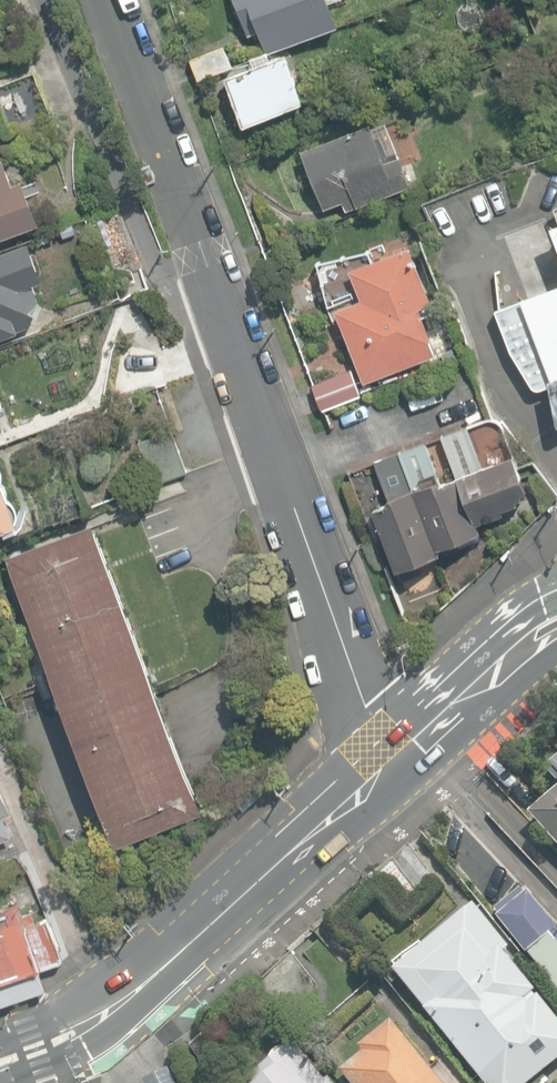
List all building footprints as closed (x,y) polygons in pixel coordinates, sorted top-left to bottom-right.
[(341,0),(246,0),(266,48),(349,19),(341,0)] [(287,55),(209,83),(226,132),(304,104),(287,55)] [(396,152),(378,115),(312,135),(335,204),(352,197),(358,205),(427,179),(414,150),(396,152)] [(40,226),(24,181),(13,185),(3,157),(0,158),(0,240),(40,226)] [(511,237),(497,273),(499,338),(541,395),(556,387),(556,222),(511,237)] [(19,333),(19,331),(29,327),(31,327),(42,302),(40,301),(34,285),(43,282),(28,243),(0,254),(0,340),(19,333)] [(436,317),(411,248),(349,269),(361,300),(331,312),(365,388),(437,361),(425,319),(436,317)] [(360,397),(352,373),(315,385),(322,411),(360,397)] [(348,473),(381,573),(474,542),(468,526),(524,507),(509,463),(447,484),(434,444),(348,473)] [(19,526),(0,477),(0,533),(19,526)] [(196,812),(94,522),(6,552),(111,848),(196,812)] [(548,762),(552,767),(547,770),(556,781),(556,780),(556,753),(548,762)] [(12,836),(4,815),(11,812),(0,781),(0,841),(12,836)] [(526,811),(556,844),(556,785),(526,811)] [(408,842),(368,875),(403,917),(443,884),(408,842)] [(495,915),(525,952),(526,951),(556,989),(556,928),(526,890),(524,891),(520,886),(493,908),(497,913),(495,915)] [(47,988),(40,970),(63,962),(47,918),(25,927),(17,903),(0,909),(0,1004),(47,988)] [(391,977),(473,1082),(535,1082),(556,1065),(556,1016),(479,905),(391,977)] [(350,1082),(461,1082),(389,1003),(327,1058),(350,1082)] [(217,1082),(330,1082),(286,1028),(217,1082)]
